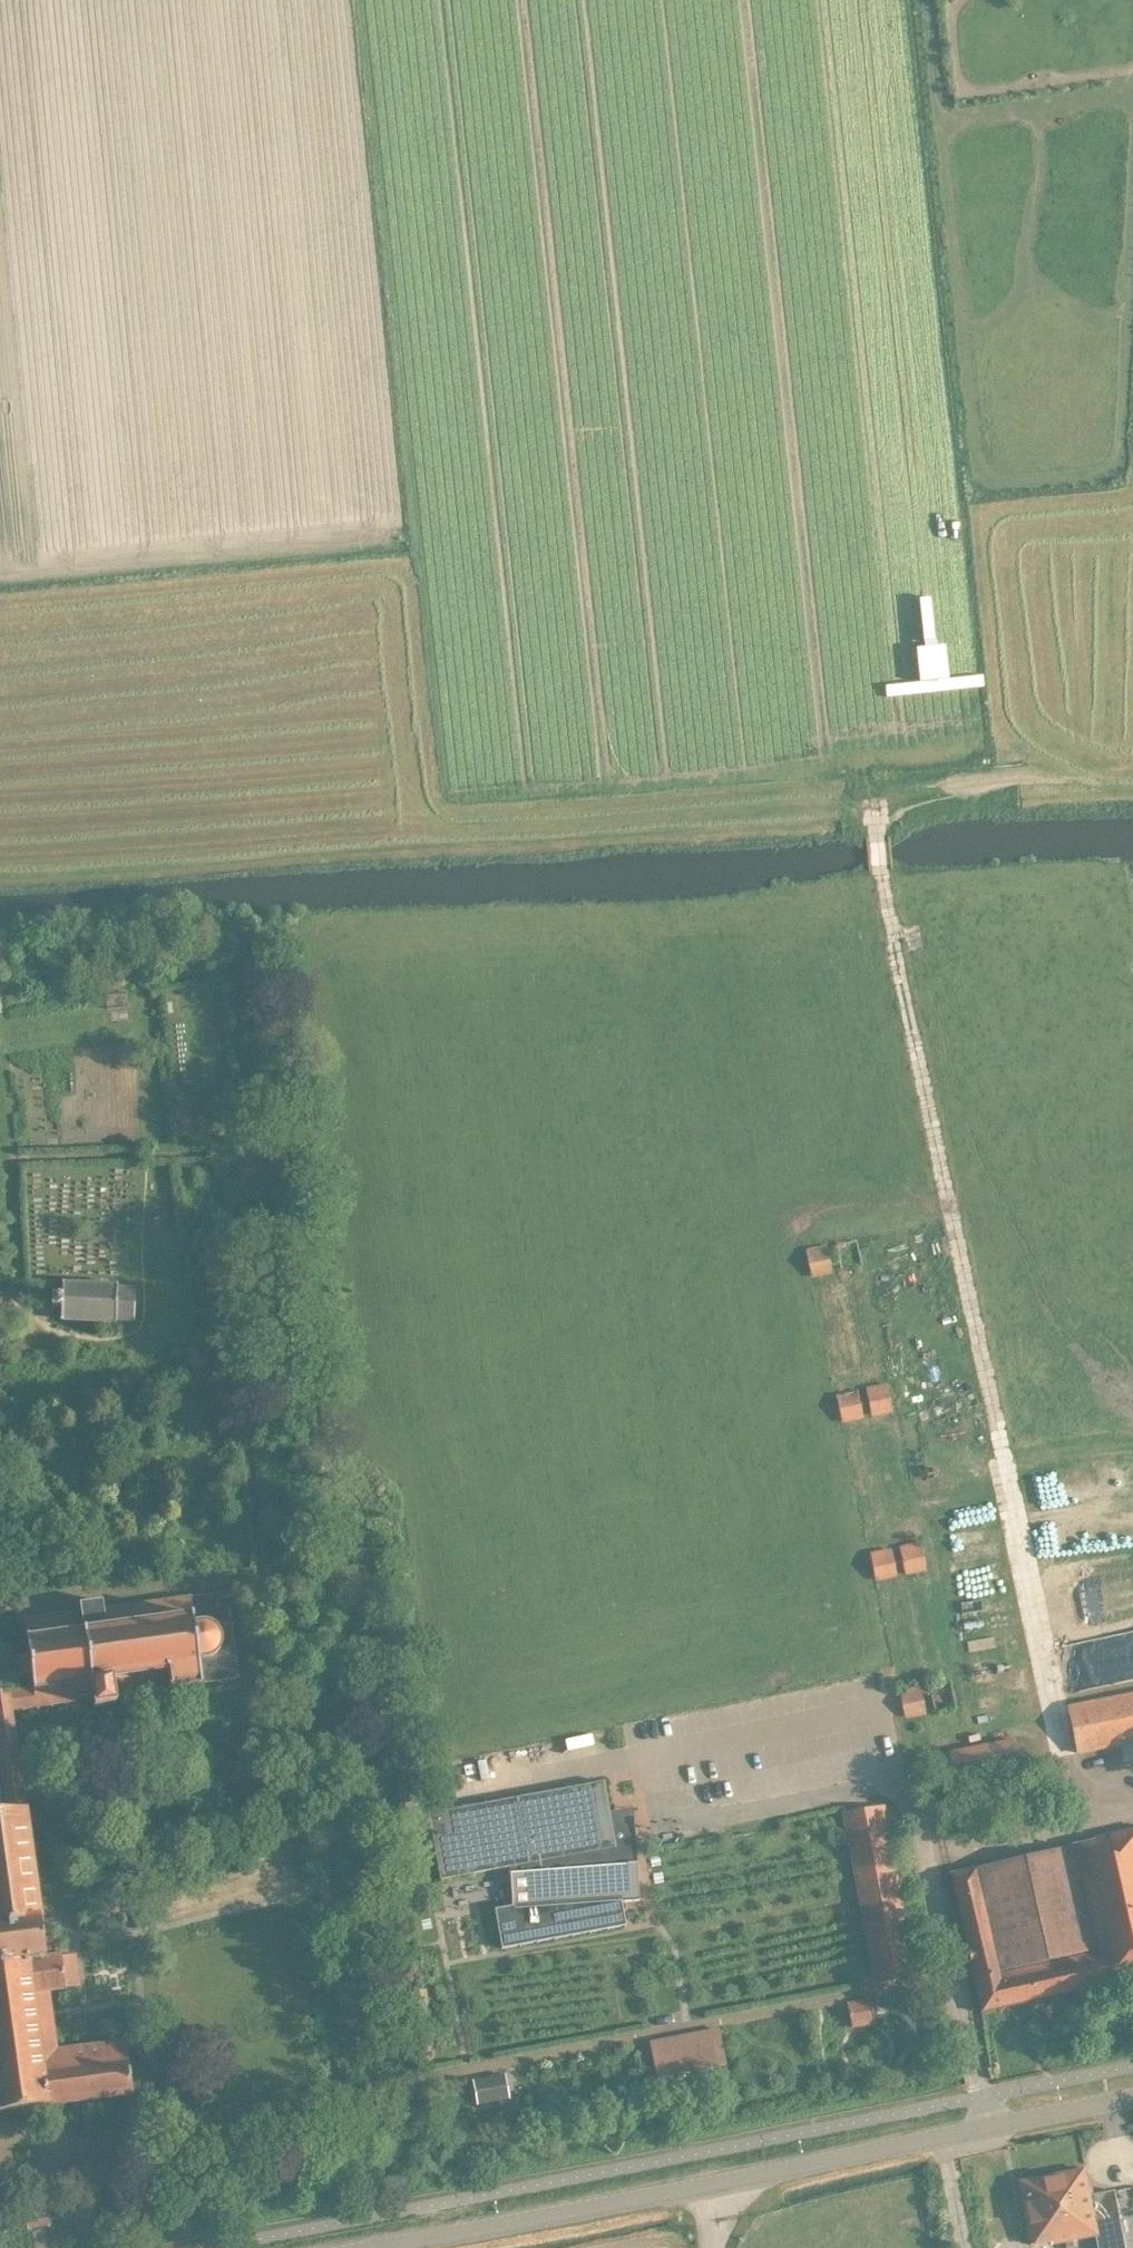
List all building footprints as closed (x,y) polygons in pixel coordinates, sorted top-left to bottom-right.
[(832,1240),(838,1269),(858,1265),(852,1236),(832,1240)] [(802,1246),(805,1262),(808,1276),(828,1271),(823,1243),(802,1246)] [(58,1279),(58,1293),(48,1292),(48,1304),(57,1305),(56,1317),(113,1320),(113,1319),(130,1319),(131,1282),(58,1279)] [(862,1385),(867,1414),(888,1411),(882,1382),(862,1385)] [(833,1391),(836,1408),(838,1420),(859,1416),(853,1388),(833,1391)] [(895,1544),(901,1572),(921,1568),(916,1540),(895,1544)] [(866,1551),(869,1566),(872,1578),(892,1574),(888,1547),(866,1551)] [(13,2105),(18,2104),(25,2103),(129,2090),(122,2037),(55,2046),(46,1989),(63,1988),(62,1983),(79,1981),(74,1950),(58,1953),(58,1952),(41,1953),(39,1936),(36,1914),(23,1807),(9,1709),(90,1698),(91,1704),(113,1701),(112,1694),(236,1676),(224,1589),(188,1594),(100,1606),(99,1598),(77,1601),(78,1609),(22,1618),(26,1652),(14,1654),(17,1672),(28,1670),(31,1686),(7,1689),(0,1689),(0,2106),(13,2105)] [(951,1706),(946,1678),(925,1682),(932,1710),(951,1706)] [(895,1689),(902,1717),(922,1712),(916,1684),(895,1689)] [(1064,1704),(1069,1727),(1074,1753),(1118,1744),(1117,1739),(1132,1735),(1132,1690),(1064,1704)] [(945,1749),(948,1764),(951,1778),(963,1776),(965,1781),(1017,1770),(1017,1765),(1010,1736),(945,1749)] [(436,1877),(506,1864),(509,1903),(491,1907),(498,1946),(623,1923),(619,1899),(636,1898),(632,1840),(628,1804),(604,1809),(599,1780),(425,1812),(436,1877)] [(879,1805),(841,1812),(873,1980),(912,1972),(879,1805)] [(972,1865),(947,1871),(978,2008),(1132,1974),(1132,1825),(972,1865)] [(844,1999),(849,2026),(872,2021),(867,1994),(844,1999)] [(650,2041),(656,2070),(721,2057),(714,2027),(650,2041)] [(468,2081),(473,2105),(504,2098),(499,2074),(468,2081)] [(1015,2179),(1029,2246),(1092,2233),(1095,2247),(1122,2247),(1118,2228),(1111,2189),(1087,2194),(1086,2191),(1081,2167),(1081,2166),(1015,2179)] [(22,2212),(24,2226),(47,2223),(45,2209),(22,2212)]
